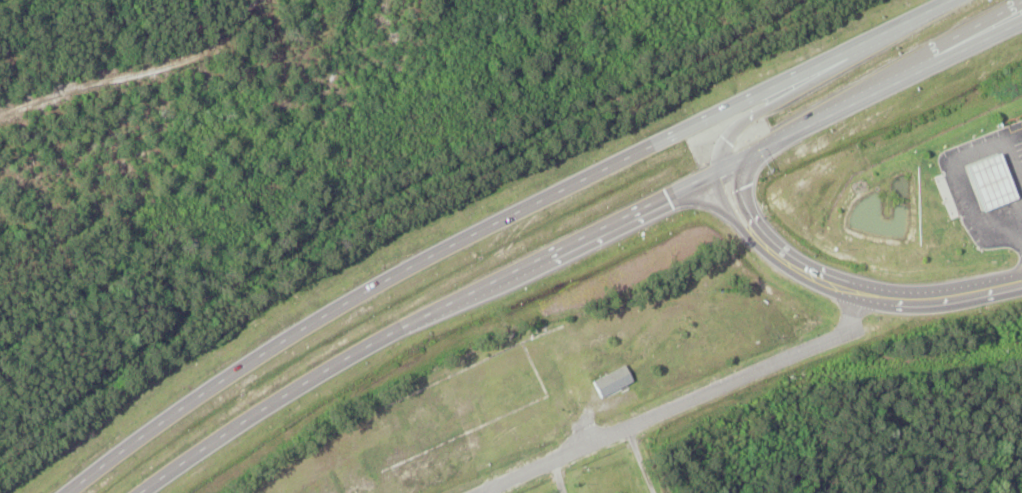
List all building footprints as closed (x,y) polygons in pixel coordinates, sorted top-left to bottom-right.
[(1011,130),(1015,139),(1021,137),(1021,126),(1011,130)] [(920,168),(926,184),(955,172),(949,157),(920,168)] [(854,229),(876,207),(855,188),(843,201),(850,208),(842,217),(854,229)] [(1017,231),(1021,229),(1021,210),(1013,212),(1017,231)] [(591,382),(599,399),(632,382),(624,366),(591,382)]
